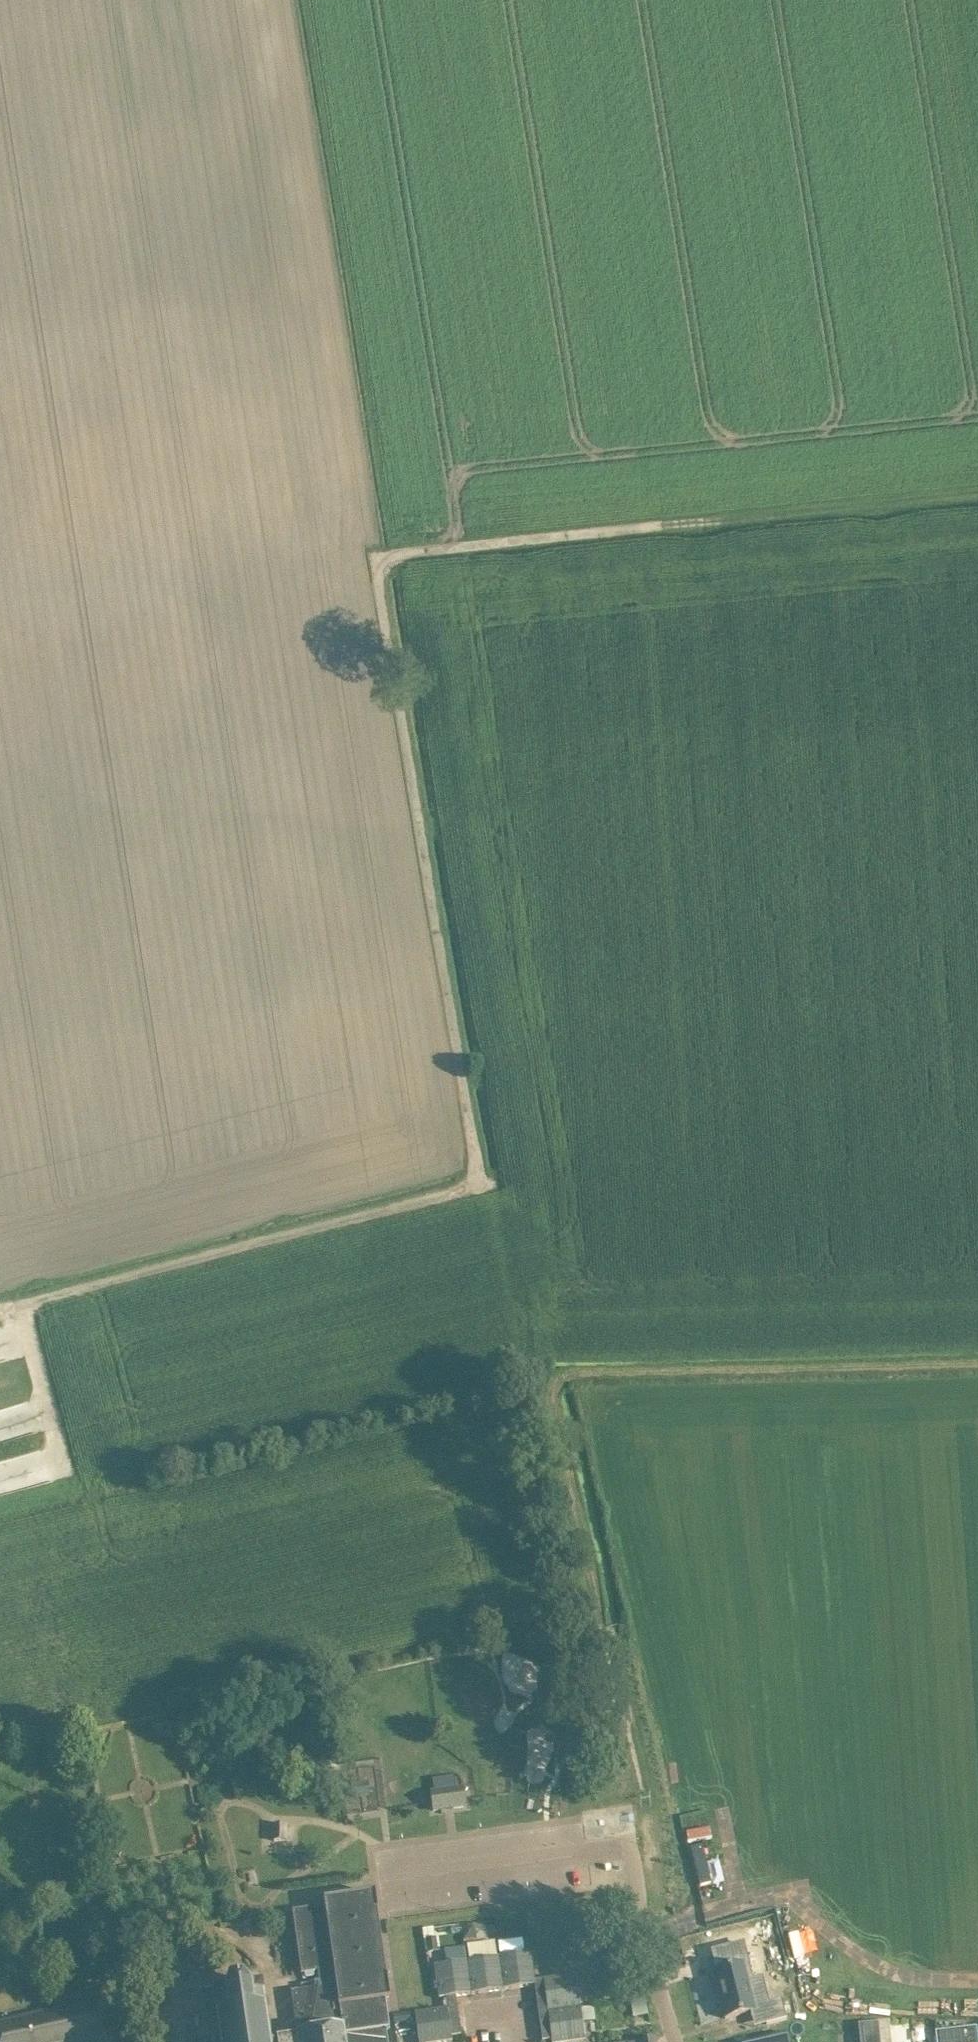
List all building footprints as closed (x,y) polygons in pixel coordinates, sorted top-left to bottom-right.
[(40,1433),(34,1405),(0,1412),(0,1441),(40,1433)] [(434,1812),(465,1807),(463,1787),(430,1792),(434,1812)] [(287,1829),(287,1825),(275,1825),(274,1841),(286,1841),(286,1837),(287,1829)] [(323,1900),(324,1906),(293,1911),(302,1974),(318,1972),(320,1987),(291,1991),(297,2033),(277,2036),(278,2041),(388,2041),(386,2029),(389,2029),(385,2000),(390,1999),(387,1977),(386,1977),(377,1912),(377,1911),(375,1893),(323,1900)] [(474,1926),(462,1928),(463,1940),(476,1939),(474,1926)] [(437,1936),(427,1938),(429,1951),(439,1949),(437,1936)] [(768,1958),(764,1942),(762,1936),(726,1946),(732,1967),(714,1972),(718,1991),(720,1990),(721,1996),(726,2016),(725,2017),(725,2019),(755,2011),(743,1965),(768,1958)] [(536,1985),(533,1965),(532,1952),(498,1957),(503,1990),(536,1985)] [(471,1994),(488,1992),(503,1990),(498,1957),(466,1961),(471,1994)] [(439,1998),(471,1994),(466,1961),(435,1965),(436,1978),(439,1998)] [(787,1973),(760,1980),(765,1997),(791,1990),(787,1973)] [(548,2012),(581,2007),(576,1975),(543,1979),(548,2012)] [(212,1988),(213,1996),(215,2013),(213,2013),(213,2016),(217,2015),(219,2031),(216,2032),(216,2035),(220,2034),(221,2041),(273,2041),(270,2024),(266,2025),(264,2008),(268,2008),(267,2005),(264,1989),(264,1987),(264,1984),(263,1977),(245,1980),(245,1979),(242,1978),(241,1981),(231,1983),(229,1980),(227,1982),(229,1985),(229,1986),(212,1988)] [(634,2015),(634,2016),(648,2013),(644,1998),(631,2001),(632,2004),(624,2005),(626,2016),(634,2015)] [(115,2037),(107,1999),(0,2022),(0,2041),(94,2041),(115,2037)] [(581,2010),(581,2007),(548,2012),(549,2022),(540,2023),(543,2041),(552,2039),(552,2041),(571,2041),(572,2041),(585,2040),(583,2022),(597,2020),(595,2008),(581,2010)] [(458,2017),(449,2018),(448,2008),(428,2011),(415,2013),(419,2041),(447,2041),(452,2041),(452,2036),(461,2035),(458,2017)] [(411,2022),(409,2013),(399,2014),(393,2015),(395,2024),(411,2022)] [(853,2015),(820,2016),(821,2039),(789,2040),(789,2041),(854,2041),(853,2015)] [(858,2024),(860,2041),(880,2041),(878,2022),(858,2024)] [(962,2029),(936,2032),(937,2041),(963,2041),(962,2029)]
